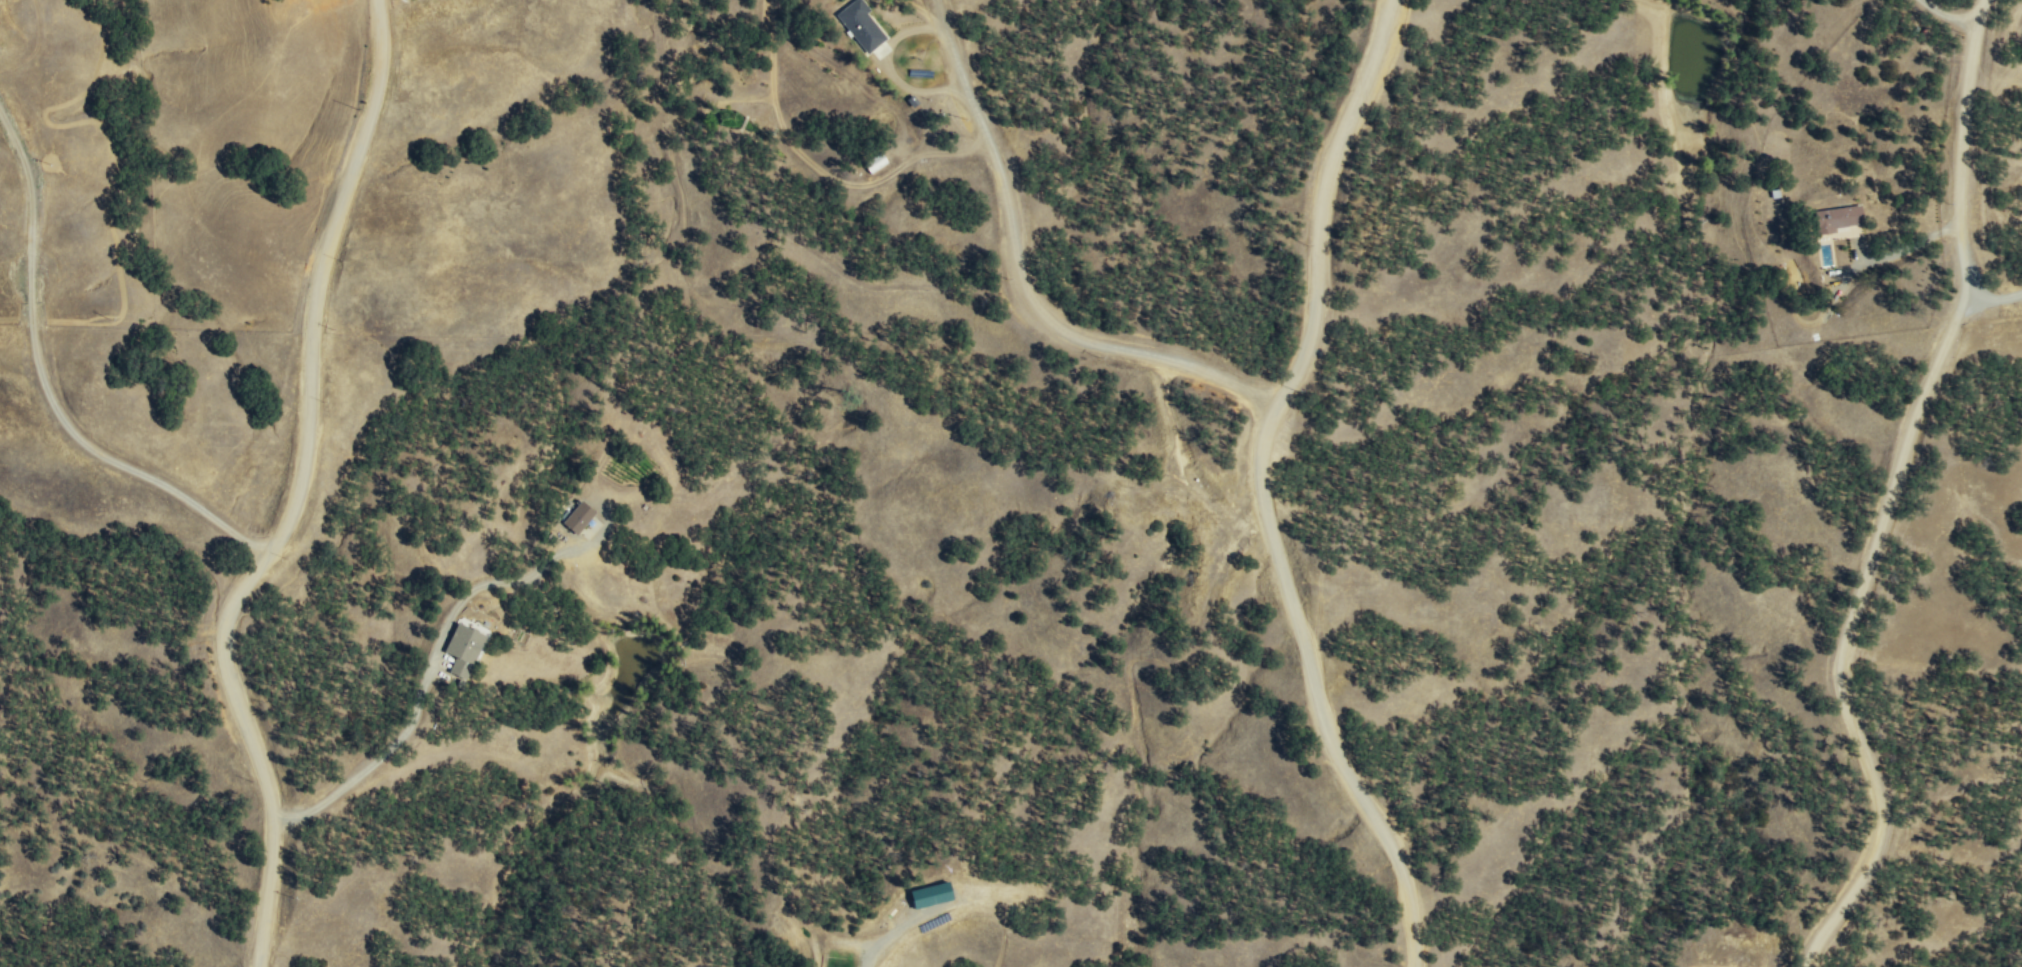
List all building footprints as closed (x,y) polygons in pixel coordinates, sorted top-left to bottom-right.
[(866,12),(870,9),(862,0),(854,0),(836,14),(867,53),(887,38),(866,12)] [(1821,210),(1825,231),(1864,224),(1860,204),(1821,210)] [(596,513),(582,501),(562,523),(576,535),(596,513)] [(455,657),(448,672),(465,680),(485,636),(457,623),(444,652),(455,657)] [(914,908),(953,898),(948,879),(909,890),(914,908)]
